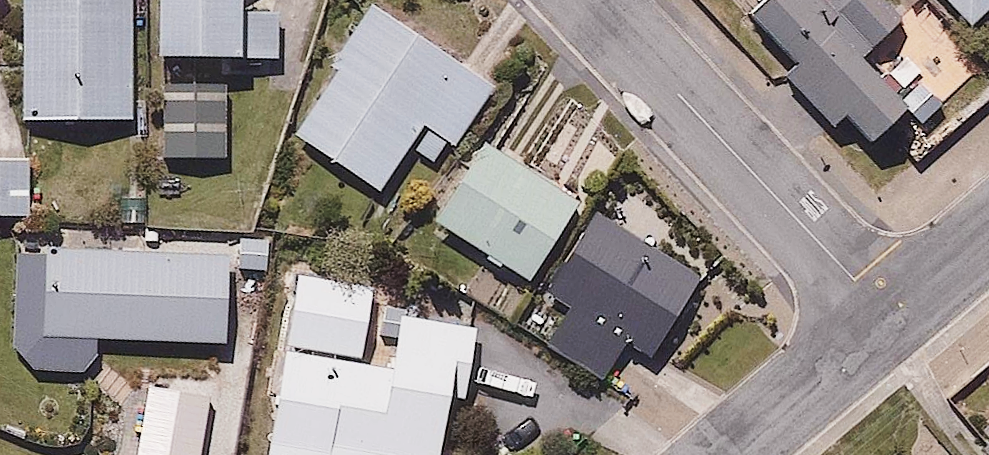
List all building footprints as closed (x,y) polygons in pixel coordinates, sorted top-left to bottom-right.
[(28,123),(136,123),(137,0),(29,0),(28,123)] [(252,0),(161,0),(162,52),(284,50),(283,7),(252,7),(252,0)] [(381,0),(369,0),(288,134),(388,195),(417,148),(450,168),(506,76),(381,0)] [(743,4),(790,57),(778,68),(830,125),(844,112),(874,145),(909,114),(859,58),(906,16),(891,0),(748,0),(743,4)] [(988,1),(988,0),(942,0),(964,24),(988,1)] [(231,82),(165,84),(168,157),(233,155),(231,82)] [(589,203),(486,134),(432,215),(534,284),(589,203)] [(32,209),(31,148),(0,149),(0,210),(32,209)] [(704,272),(599,206),(546,290),(576,309),(550,349),(606,385),(633,343),(652,355),(704,272)] [(232,247),(17,245),(19,342),(37,366),(66,374),(94,364),(104,353),(111,336),(237,336),(237,267),(280,268),(281,234),(233,233),(232,247)] [(296,267),(270,454),(337,454),(341,454),(445,454),(453,399),(472,402),(483,320),(383,306),(386,279),(296,267)] [(154,385),(142,454),(206,454),(216,395),(154,385)] [(981,437),(988,448),(988,431),(981,437)]
